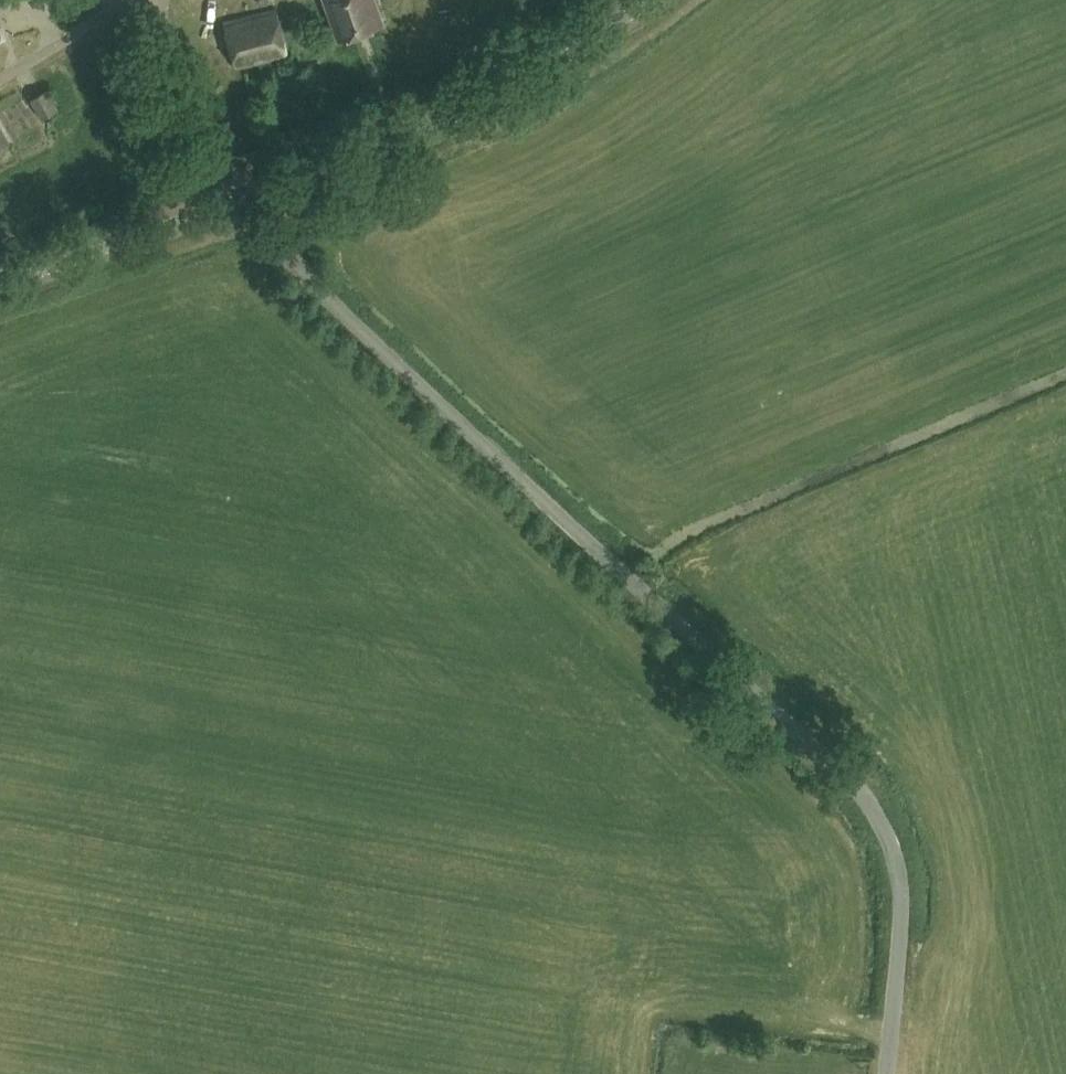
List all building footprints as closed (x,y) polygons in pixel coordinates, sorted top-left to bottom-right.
[(337,37),(382,22),(374,0),(324,0),(337,37)] [(276,7),(223,21),(235,67),(288,53),(276,7)] [(59,107),(47,87),(30,97),(43,117),(59,107)] [(8,141),(0,128),(0,146),(8,141)]
